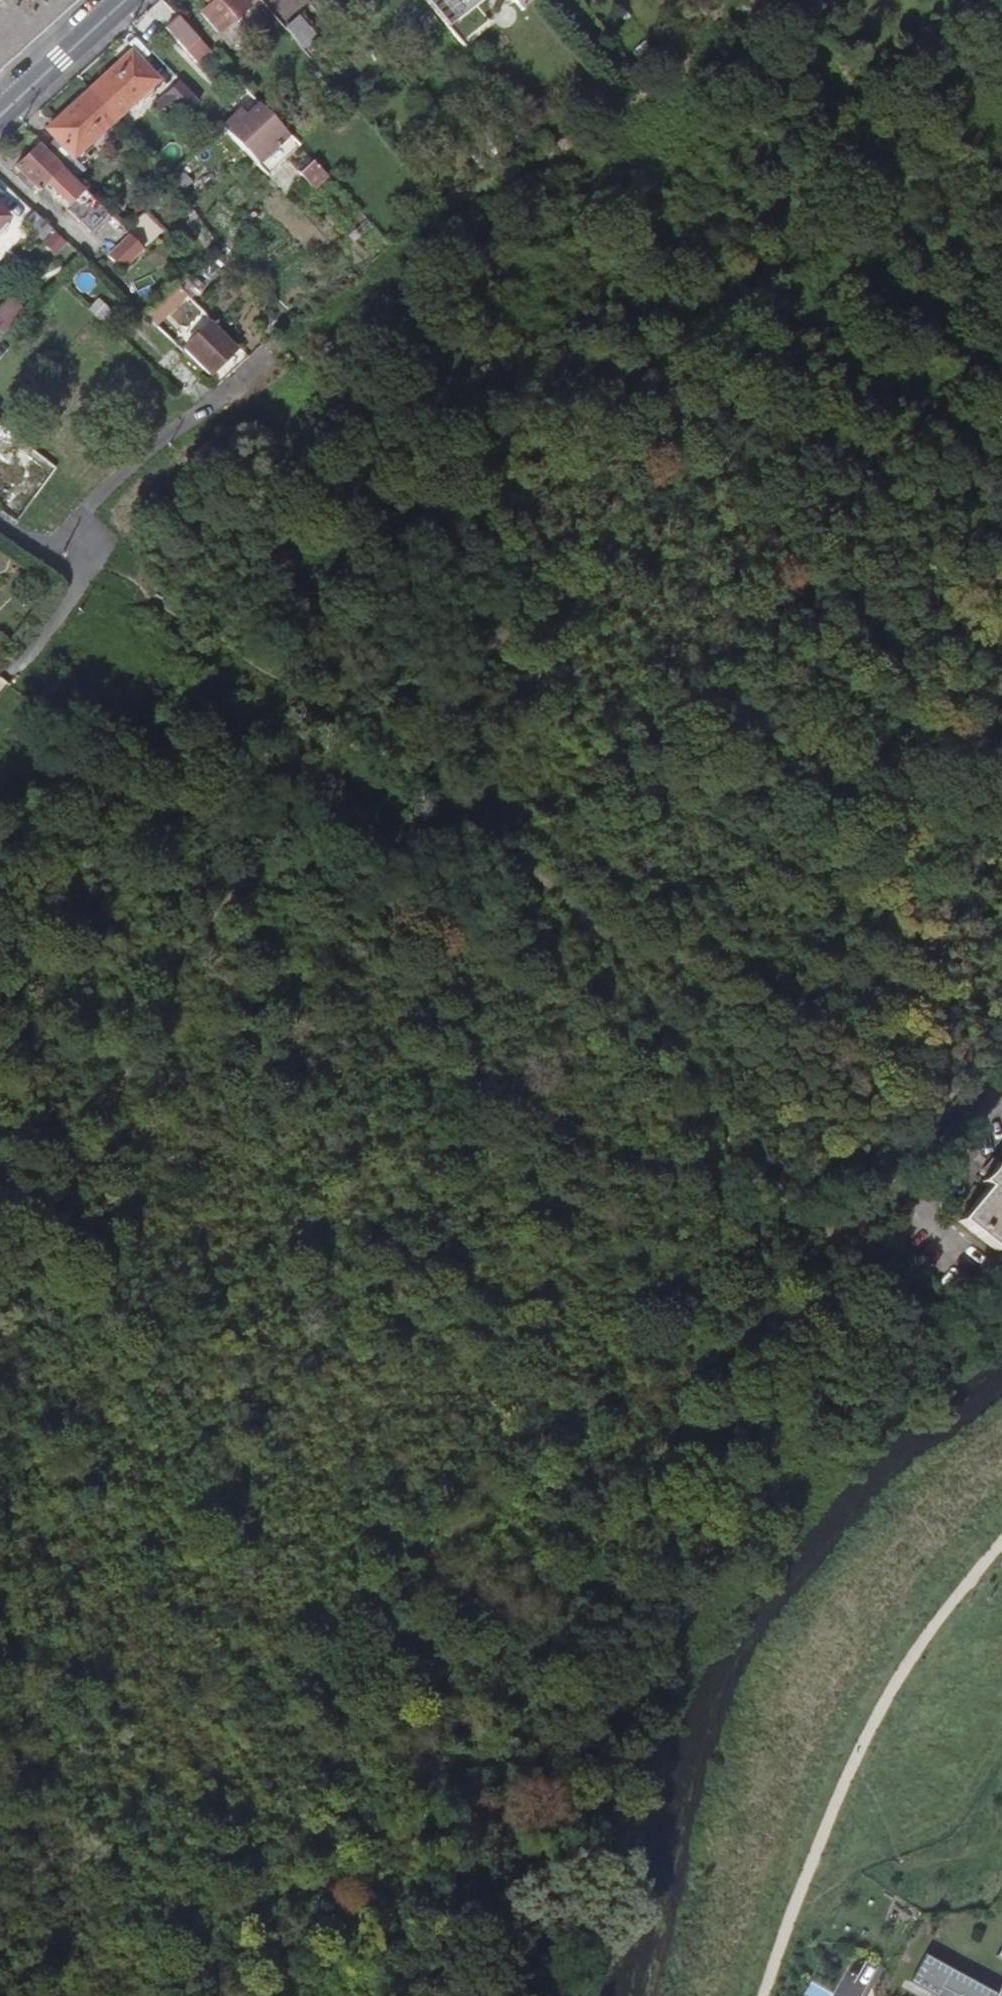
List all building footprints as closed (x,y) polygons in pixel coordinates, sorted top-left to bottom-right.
[(209,4),(201,12),(210,23),(237,0),(206,0),(209,4)] [(452,24),(482,0),(433,0),(452,24)] [(528,0),(510,0),(517,9),(528,0)] [(195,35),(175,14),(163,25),(182,46),(195,35)] [(316,38),(297,16),(284,28),(303,50),(316,38)] [(646,38),(632,51),(636,56),(645,51),(648,53),(654,47),(646,38)] [(158,81),(131,52),(89,92),(47,130),(55,138),(74,159),(116,120),(158,81)] [(644,56),(632,66),(637,72),(649,62),(644,56)] [(634,71),(628,64),(621,70),(627,76),(634,71)] [(257,100),(243,113),(251,122),(249,124),(257,131),(241,146),(256,162),(287,133),(257,100)] [(220,124),(222,127),(241,146),(257,131),(249,124),(245,128),(232,114),(220,124)] [(295,141),(290,136),(283,143),(288,148),(295,141)] [(55,138),(44,149),(75,180),(85,170),(74,159),(55,138)] [(63,168),(44,149),(40,145),(18,166),(41,189),(50,181),(71,203),(85,190),(75,180),(63,168)] [(278,182),(289,172),(279,161),(268,171),(278,182)] [(325,176),(311,161),(301,171),(315,186),(325,176)] [(317,191),(376,255),(391,241),(332,177),(317,191)] [(109,214),(88,193),(71,210),(92,232),(109,214)] [(12,218),(0,207),(0,231),(12,218)] [(53,230),(34,212),(23,223),(41,241),(53,230)] [(54,231),(43,243),(56,255),(67,244),(54,231)] [(121,269),(141,248),(129,235),(107,256),(121,269)] [(184,300),(175,290),(148,318),(157,327),(184,300)] [(11,300),(0,312),(0,332),(3,334),(24,312),(11,300)] [(211,325),(188,348),(213,373),(236,350),(211,325)] [(1001,1248),(1001,1175),(994,1169),(987,1177),(981,1185),(989,1191),(959,1228),(994,1257),(1001,1248)] [(993,1956),(1001,1961),(1001,1941),(993,1956)] [(993,1993),(924,1954),(909,1981),(935,1995),(1001,1995),(1001,1977),(993,1993)]
